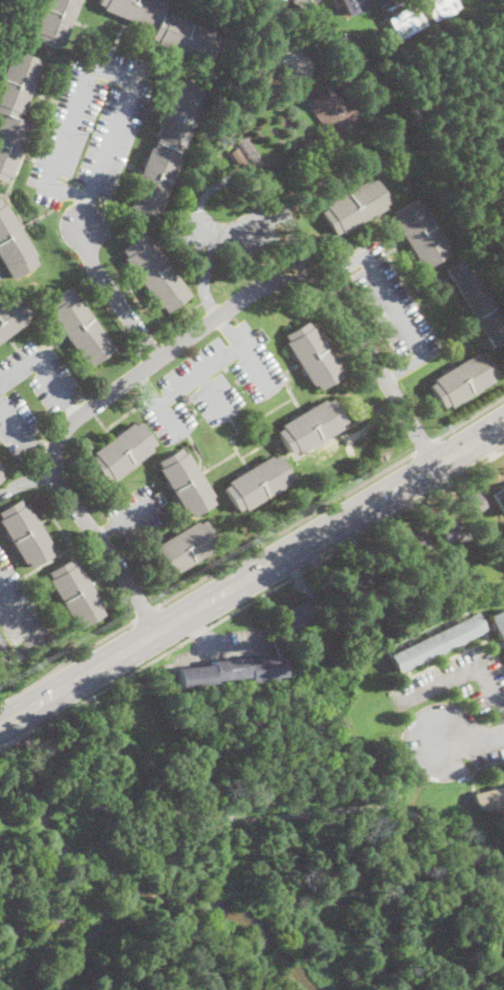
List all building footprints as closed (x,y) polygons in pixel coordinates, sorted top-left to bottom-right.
[(32,31),(44,0),(80,0),(63,43),(60,42),(58,49),(32,39),(35,32),(32,31)] [(97,4),(99,0),(161,0),(168,3),(164,14),(167,16),(168,13),(216,32),(215,35),(220,37),(211,62),(205,60),(203,64),(156,45),(157,42),(151,39),(156,27),(152,25),(150,29),(103,10),(104,7),(97,4)] [(289,2),(290,0),(316,0),(312,10),(304,7),(304,9),(289,2)] [(348,15),(340,0),(368,0),(370,4),(363,7),(364,9),(357,13),(356,11),(348,15)] [(422,1),(424,0),(456,0),(459,7),(453,10),(454,12),(444,17),(444,16),(433,21),(432,20),(428,22),(425,16),(422,17),(426,25),(417,30),(417,31),(399,40),(388,19),(393,16),(392,15),(387,17),(384,12),(389,10),(388,8),(383,10),(380,3),(378,4),(376,0),(402,0),(395,4),(398,11),(408,6),(409,8),(416,4),(419,11),(426,7),(422,1)] [(6,183),(0,181),(0,119),(1,120),(3,114),(0,113),(0,79),(9,56),(12,57),(15,50),(40,60),(38,67),(40,68),(22,115),(19,113),(17,118),(29,123),(27,130),(29,131),(11,177),(8,176),(6,183)] [(181,78),(210,89),(186,149),(183,147),(178,158),(181,159),(158,218),(130,207),(133,199),(130,198),(150,147),(153,148),(157,137),(154,136),(174,84),(178,85),(181,78)] [(361,119),(334,139),(304,98),(331,78),(361,119)] [(283,100),(274,107),(268,99),(276,92),(283,100)] [(255,169),(233,134),(239,130),(262,165),(255,169)] [(247,162),(238,168),(228,153),(237,147),(247,162)] [(300,162),(279,174),(270,160),(291,147),(300,162)] [(376,178),(391,202),(384,206),(386,209),(344,235),(342,231),(336,235),(321,211),(327,208),(326,205),(368,179),(370,182),(376,178)] [(12,279),(0,258),(0,198),(4,205),(7,203),(37,255),(35,257),(39,264),(12,279)] [(416,199),(420,205),(422,203),(448,246),(445,248),(449,254),(426,268),(423,262),(420,264),(394,221),(397,219),(393,213),(416,199)] [(191,295),(166,312),(162,306),(159,308),(123,259),(126,257),(121,250),(146,232),(191,295)] [(466,257),(503,320),(503,341),(494,347),(446,270),(466,257)] [(116,349),(92,366),(87,360),(84,362),(49,313),(52,311),(47,304),(72,286),(116,349)] [(29,322),(0,343),(0,300),(9,294),(11,296),(16,293),(32,315),(27,319),(29,322)] [(309,321),(313,327),(315,326),(341,369),(338,371),(342,376),(319,390),(315,384),(312,386),(286,343),(289,341),(286,335),(309,321)] [(485,352),(498,374),(492,378),(494,381),(450,407),(449,404),(443,408),(430,386),(436,382),(434,379),(476,353),(478,356),(485,352)] [(190,398),(184,403),(179,396),(186,392),(190,398)] [(333,399),(346,421),(339,425),(341,429),(299,454),(297,451),(291,455),(277,432),(283,428),(281,424),(324,399),(326,402),(333,399)] [(156,444),(150,448),(152,451),(111,480),(109,476),(103,481),(88,459),(93,455),(90,452),(132,423),(134,426),(140,421),(156,444)] [(181,448),(184,454),(187,452),(212,496),(210,497),(213,503),(190,517),(187,513),(184,515),(158,470),(161,468),(157,462),(181,448)] [(277,455),(291,478),(285,482),(287,485),(244,511),(242,508),(235,511),(222,488),(228,484),(227,481),(270,456),(271,458),(277,455)] [(486,507),(469,517),(460,501),(477,492),(486,507)] [(23,563),(0,523),(0,519),(0,511),(21,499),(24,505),(27,503),(52,546),(49,548),(53,554),(29,568),(26,562),(23,563)] [(466,534),(448,545),(439,528),(457,518),(466,534)] [(205,520),(219,543),(213,547),(215,550),(172,575),(170,573),(164,576),(150,553),(156,549),(154,546),(198,521),(199,523),(205,520)] [(418,530),(418,531),(422,530),(428,538),(425,541),(429,547),(410,558),(399,540),(405,538),(403,534),(409,530),(411,533),(418,530)] [(71,558),(75,565),(78,563),(104,607),(101,609),(105,614),(81,628),(78,623),(75,625),(49,580),(52,578),(48,571),(71,558)] [(315,596),(322,609),(312,615),(313,617),(290,629),(282,612),(304,600),(304,602),(315,596)] [(489,616),(503,608),(503,648),(502,649),(498,641),(501,640),(495,629),(493,630),(490,623),(492,622),(489,616)] [(465,642),(458,646),(457,643),(446,649),(447,651),(440,654),(439,652),(428,657),(429,660),(422,663),(421,661),(410,666),(411,669),(404,672),(403,670),(397,673),(388,655),(478,611),(487,630),(464,640),(465,642)] [(176,667),(178,688),(214,685),(214,680),(248,676),(248,680),(284,676),(281,656),(248,660),(246,656),(210,659),(210,664),(176,667)] [(472,794),(503,785),(503,806),(485,811),(475,804),(472,794)]
